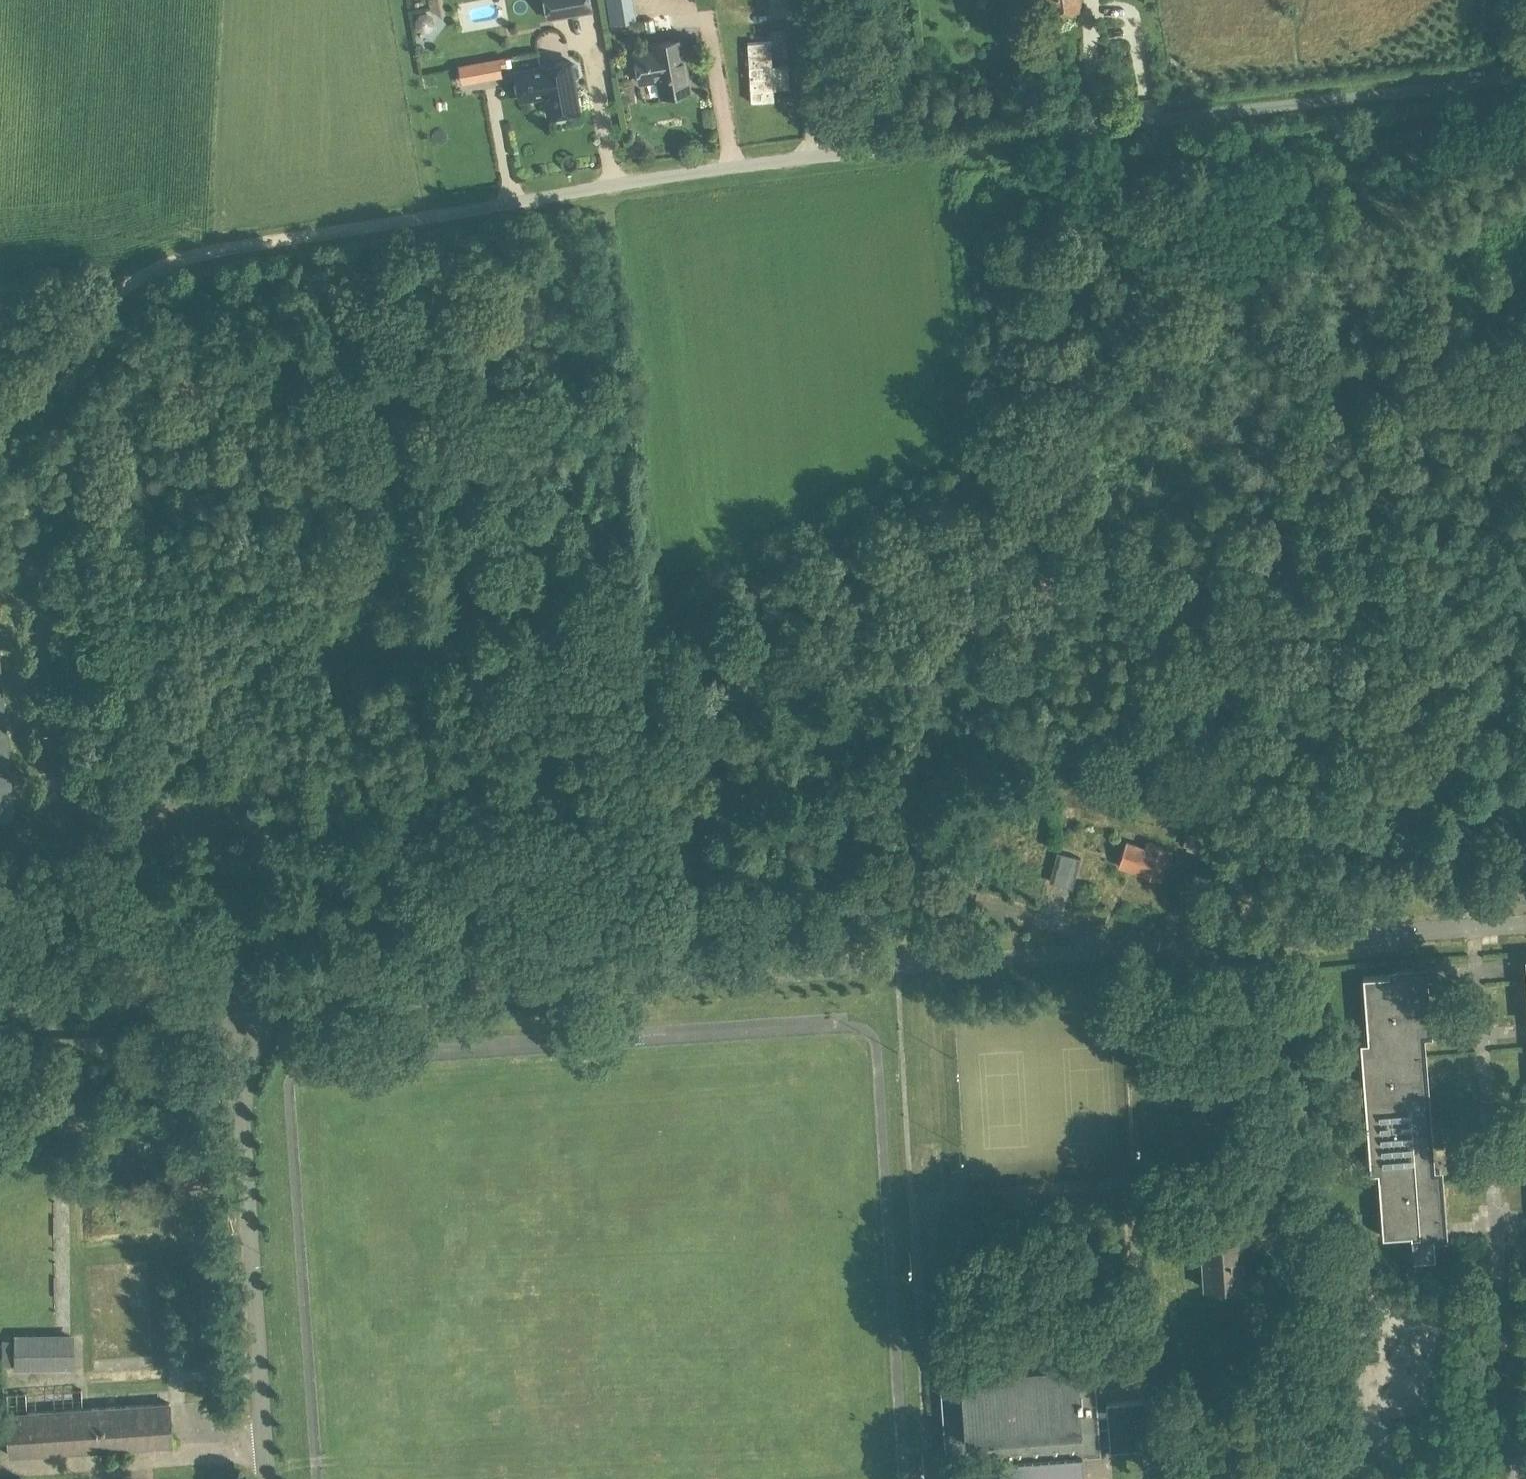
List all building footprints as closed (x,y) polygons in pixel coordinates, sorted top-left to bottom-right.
[(593,12),(591,0),(543,0),(547,20),(593,12)] [(1048,15),(1082,10),(1081,0),(1046,0),(1048,15)] [(638,85),(659,81),(661,95),(690,90),(685,56),(681,38),(646,43),(647,48),(633,50),(638,85)] [(501,56),(473,61),(476,80),(504,75),(502,66),(501,56)] [(539,67),(520,70),(516,71),(521,99),(546,95),(550,116),(580,111),(574,79),(577,78),(580,74),(579,66),(574,63),(571,63),(570,61),(539,67)] [(3,713),(0,676),(0,820),(13,818),(3,713)] [(1186,850),(1196,853),(1197,853),(1203,830),(1193,827),(1190,836),(1187,835),(1184,846),(1187,847),(1186,850)] [(1137,872),(1137,873),(1161,880),(1171,850),(1147,842),(1145,848),(1126,842),(1118,866),(1137,872)] [(1058,852),(1050,881),(1073,887),(1081,858),(1058,852)] [(1445,1225),(1445,1224),(1444,1215),(1438,1216),(1437,1205),(1442,1205),(1440,1171),(1432,1171),(1431,1161),(1433,1161),(1432,1151),(1425,1152),(1425,1141),(1430,1141),(1424,1065),(1419,1065),(1418,1055),(1425,1054),(1424,1044),(1423,1045),(1422,1034),(1429,1033),(1427,1000),(1421,1000),(1421,989),(1427,989),(1427,979),(1425,979),(1424,968),(1413,969),(1396,970),(1391,970),(1391,975),(1363,977),(1368,1041),(1360,1042),(1370,1173),(1377,1173),(1383,1237),(1411,1235),(1413,1260),(1435,1258),(1434,1238),(1445,1237),(1444,1225),(1445,1225)] [(1265,1219),(1262,1201),(1251,1202),(1253,1220),(1265,1219)] [(1245,1285),(1242,1240),(1199,1243),(1204,1288),(1222,1286),(1227,1286),(1245,1285)] [(3,1365),(17,1365),(37,1365),(37,1366),(73,1365),(73,1337),(37,1338),(37,1339),(3,1339),(3,1365)] [(1102,1410),(1098,1411),(1095,1369),(1077,1371),(1076,1363),(962,1371),(962,1378),(940,1380),(945,1441),(948,1441),(949,1447),(987,1478),(1085,1478),(1083,1456),(1101,1455),(1099,1428),(1109,1427),(1111,1451),(1150,1448),(1147,1400),(1107,1403),(1108,1410),(1102,1410)] [(170,1403),(130,1406),(83,1409),(82,1390),(7,1395),(8,1398),(5,1398),(6,1404),(8,1404),(8,1414),(8,1415),(11,1456),(173,1445),(170,1403)]
